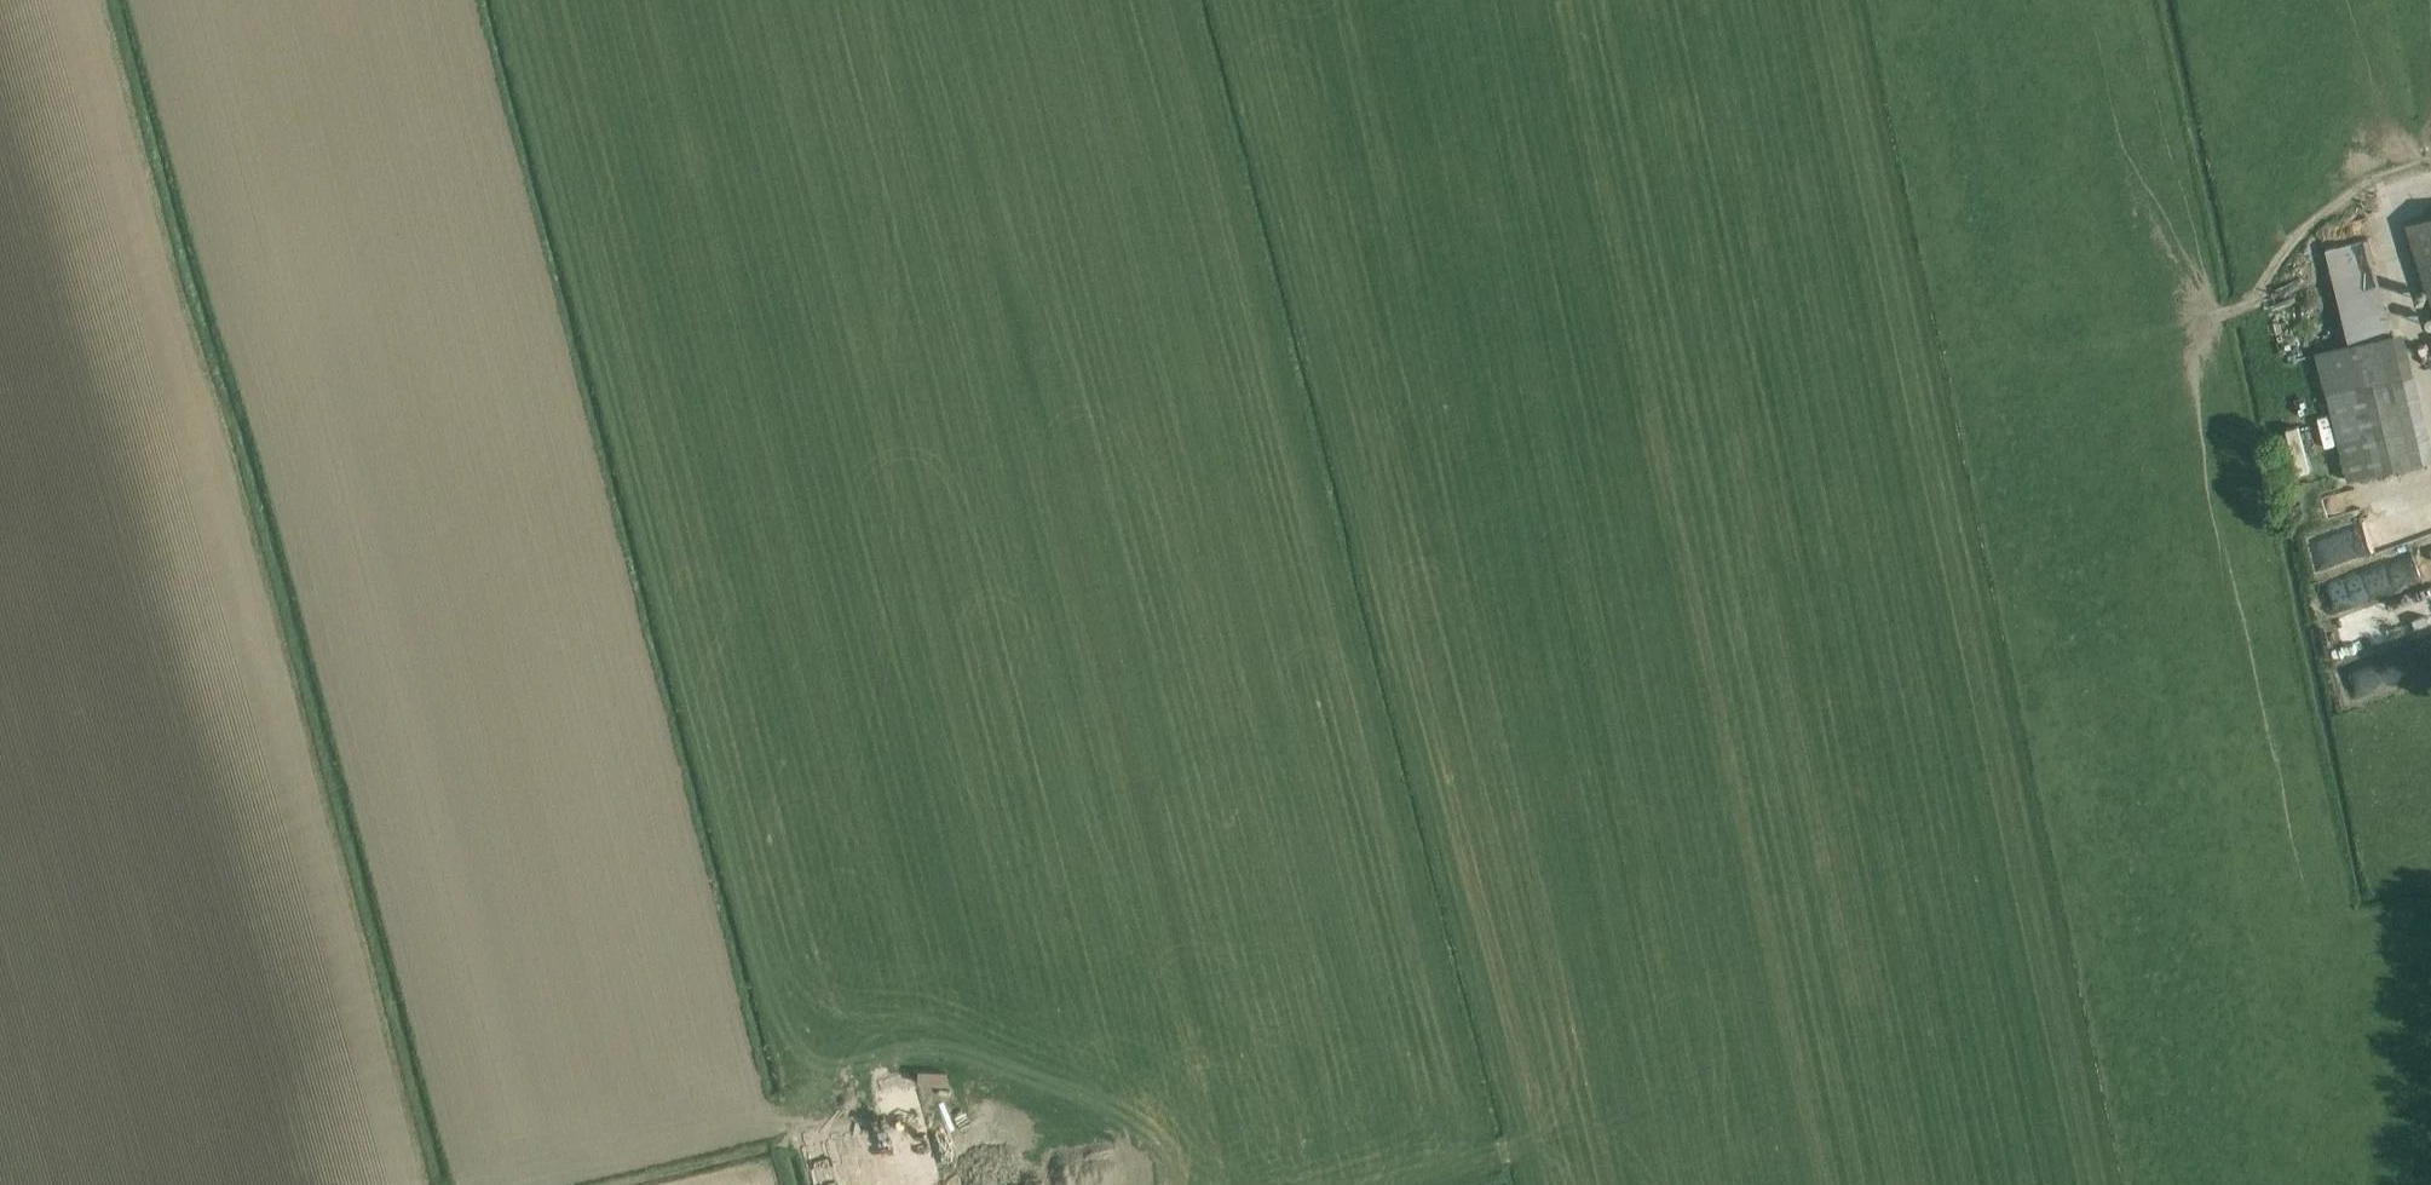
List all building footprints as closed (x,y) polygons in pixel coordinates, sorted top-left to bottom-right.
[(2407,224),(2430,296),(2430,216),(2407,224)] [(2326,249),(2349,342),(2318,350),(2348,481),(2396,470),(2400,489),(2430,481),(2430,473),(2428,461),(2430,460),(2430,433),(2416,370),(2407,372),(2396,331),(2392,332),(2369,238),(2326,249)] [(2318,580),(2330,619),(2335,617),(2346,652),(2430,626),(2430,546),(2318,580)] [(2361,700),(2387,676),(2379,667),(2369,677),(2360,667),(2344,683),(2361,700)]
